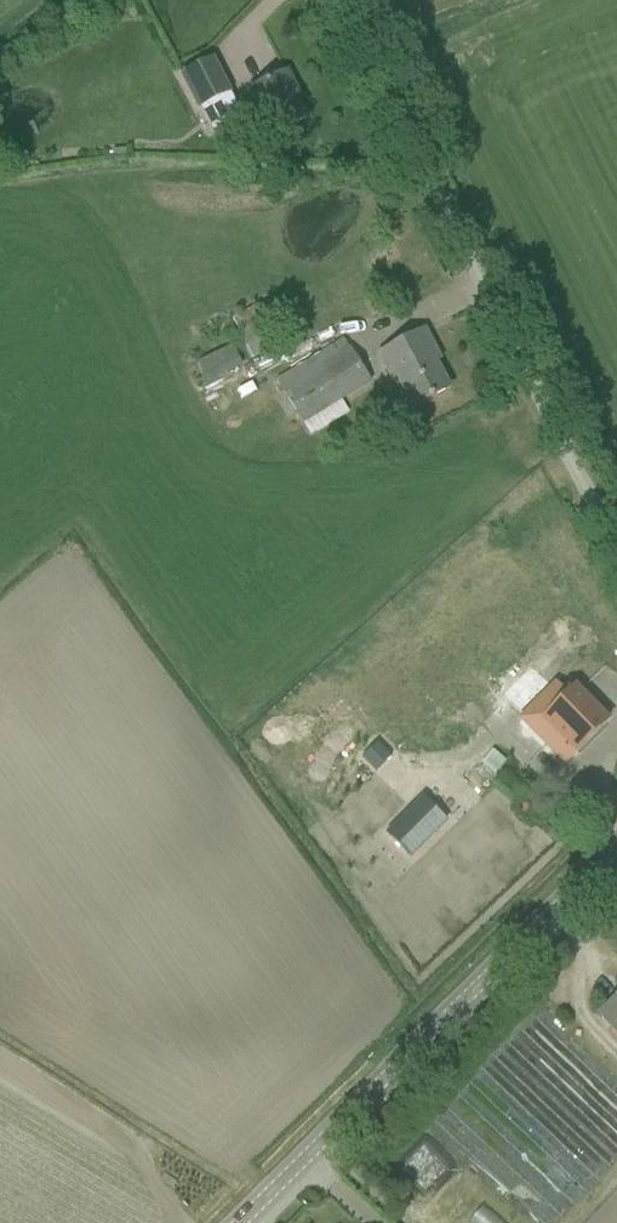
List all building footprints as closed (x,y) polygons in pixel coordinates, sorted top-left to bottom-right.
[(199,108),(213,134),(236,121),(258,110),(273,138),(291,128),(291,127),(305,119),(292,93),(295,92),(286,72),(249,91),(250,93),(235,100),(230,92),(232,91),(213,55),(178,72),(197,109),(199,108)] [(254,358),(280,344),(260,304),(233,317),(254,358)] [(423,331),(378,355),(391,380),(397,377),(413,408),(448,389),(428,353),(433,350),(423,331)] [(208,382),(242,364),(232,344),(197,362),(208,382)] [(322,353),(301,366),(276,381),(303,425),(310,435),(316,431),(318,433),(330,426),(328,424),(347,412),(340,401),(369,382),(349,349),(328,363),(322,353)] [(520,719),(564,764),(607,722),(573,688),(558,703),(548,692),(520,719)] [(375,772),(390,758),(375,743),(361,758),(375,772)] [(477,747),(466,759),(484,775),(494,762),(477,747)] [(445,820),(422,798),(387,834),(409,856),(445,820)] [(597,1015),(616,1036),(616,997),(597,1015)] [(377,1160),(414,1201),(442,1175),(405,1135),(377,1160)]
